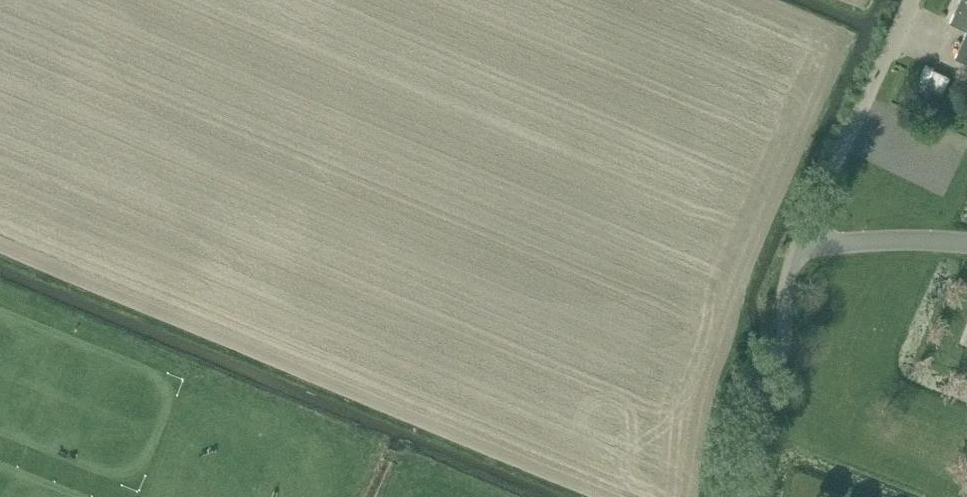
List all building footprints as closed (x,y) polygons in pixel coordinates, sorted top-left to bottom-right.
[(951,21),(966,28),(966,0),(961,0),(951,21)] [(956,55),(966,60),(966,33),(956,55)] [(936,68),(927,87),(942,94),(951,75),(936,68)] [(949,92),(945,102),(964,111),(966,104),(966,100),(949,92)]
